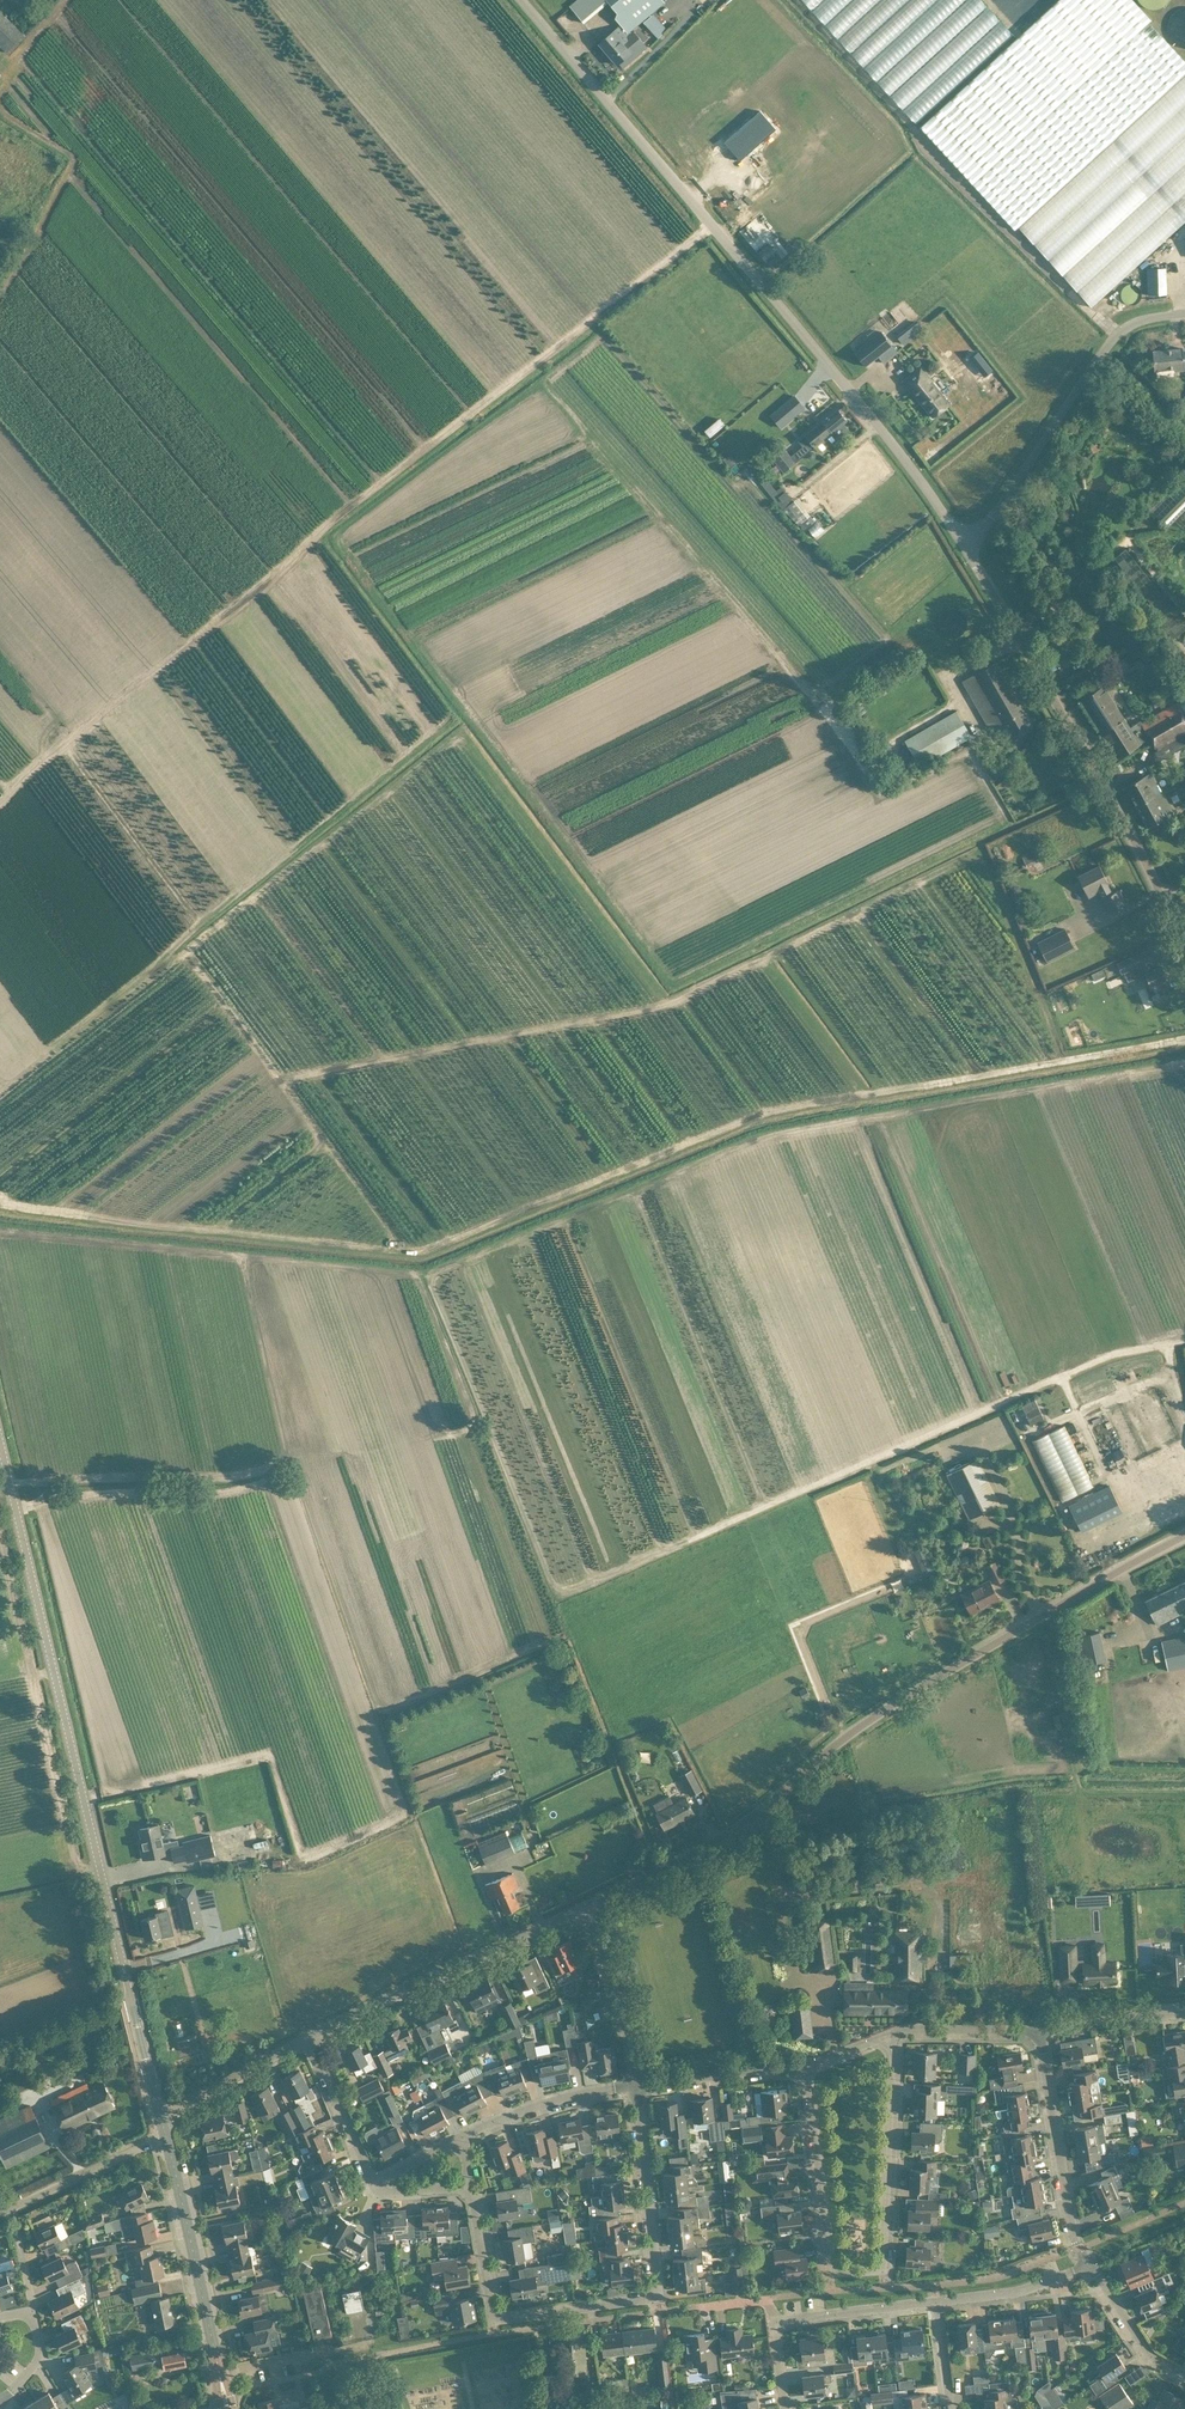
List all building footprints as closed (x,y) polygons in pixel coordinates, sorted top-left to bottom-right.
[(632,28),(664,2),(662,0),(577,0),(570,6),(584,23),(609,2),(612,5),(618,12),(616,18),(621,25),(628,32),(632,28)] [(1184,221),(1184,63),(1148,23),(1152,20),(1133,0),(1058,0),(920,127),(1015,230),(1018,227),(1091,307),(1184,221)] [(8,53),(25,33),(0,11),(0,46),(8,53)] [(653,14),(644,22),(647,25),(652,31),(658,37),(667,29),(653,14)] [(849,27),(836,25),(835,32),(848,34),(849,27)] [(644,42),(634,31),(628,35),(620,26),(599,43),(617,64),(644,42)] [(761,111),(724,142),(740,161),(777,129),(761,111)] [(791,154),(805,141),(795,131),(782,144),(791,154)] [(1163,268),(1148,268),(1148,283),(1149,295),(1164,294),(1163,283),(1163,268)] [(924,328),(916,320),(897,336),(904,344),(924,328)] [(855,352),(866,366),(878,356),(884,362),(897,352),(881,331),(855,352)] [(1154,363),(1154,370),(1175,368),(1176,371),(1184,370),(1184,368),(1184,360),(1183,348),(1153,351),(1154,363)] [(950,404),(921,368),(905,382),(933,417),(950,404)] [(803,408),(794,397),(771,415),(781,427),(803,408)] [(783,472),(814,447),(847,420),(838,409),(823,422),(827,426),(821,430),(817,425),(798,441),(802,446),(791,456),(781,443),(768,453),(783,472)] [(1096,442),(1090,446),(1093,452),(1100,449),(1096,442)] [(731,455),(725,460),(732,468),(738,463),(731,455)] [(776,502),(782,497),(767,479),(759,481),(776,502)] [(1160,518),(1168,525),(1184,508),(1184,492),(1160,518)] [(799,525),(801,524),(805,529),(815,521),(797,498),(783,509),(799,525)] [(1051,534),(1041,541),(1047,549),(1057,542),(1051,534)] [(1071,560),(1065,548),(1053,555),(1056,560),(1050,564),(1054,570),(1071,560)] [(1075,580),(1090,568),(1082,558),(1067,571),(1075,580)] [(1123,659),(1114,662),(1118,674),(1127,671),(1123,659)] [(993,733),(997,730),(1005,743),(1033,727),(996,662),(963,681),(993,733)] [(1095,671),(1091,664),(1069,677),(1073,684),(1095,671)] [(1081,700),(1104,735),(1103,735),(1104,737),(1106,736),(1109,741),(1107,742),(1108,743),(1109,743),(1118,758),(1151,737),(1159,750),(1162,749),(1166,757),(1184,747),(1184,701),(1184,699),(1180,701),(1132,726),(1130,727),(1104,685),(1081,700)] [(1158,698),(1153,701),(1156,706),(1161,703),(1158,698)] [(971,736),(957,711),(905,740),(920,766),(971,736)] [(1011,753),(1004,756),(1010,768),(1018,765),(1011,753)] [(1126,786),(1136,806),(1162,792),(1152,772),(1126,786)] [(1174,813),(1162,792),(1136,806),(1148,827),(1174,813)] [(1041,860),(1036,850),(1022,856),(1026,866),(1041,860)] [(1111,913),(1116,911),(1126,906),(1118,890),(1112,893),(1107,884),(1108,883),(1099,865),(1078,875),(1089,897),(1100,891),(1111,913)] [(1075,948),(1065,928),(1037,942),(1047,962),(1075,948)] [(1144,951),(1117,963),(1121,973),(1124,972),(1129,981),(1144,974),(1151,987),(1156,984),(1167,979),(1161,966),(1151,971),(1147,961),(1149,961),(1144,951)] [(1035,1399),(1022,1405),(1031,1425),(1045,1419),(1035,1399)] [(1066,1504),(1099,1490),(1070,1427),(1038,1441),(1066,1504)] [(1000,1504),(978,1460),(948,1474),(970,1518),(1000,1504)] [(1131,1460),(1114,1467),(1116,1473),(1134,1466),(1131,1460)] [(1122,1511),(1117,1500),(1110,1485),(1069,1505),(1076,1520),(1081,1531),(1122,1511)] [(990,1534),(982,1538),(987,1547),(995,1543),(990,1534)] [(957,1538),(955,1543),(957,1547),(962,1549),(967,1547),(969,1542),(966,1537),(961,1535),(957,1538)] [(923,1546),(914,1550),(925,1577),(935,1573),(923,1546)] [(996,1583),(1003,1579),(995,1562),(987,1566),(996,1583)] [(962,1594),(966,1603),(971,1613),(972,1613),(971,1611),(988,1602),(989,1604),(999,1599),(993,1589),(989,1580),(962,1594)] [(1151,1611),(1157,1625),(1182,1613),(1180,1608),(1184,1606),(1184,1582),(1146,1600),(1151,1611)] [(1076,1637),(1078,1648),(1082,1665),(1106,1659),(1100,1631),(1076,1637)] [(1161,1641),(1162,1644),(1165,1657),(1168,1671),(1184,1667),(1184,1636),(1161,1641)] [(681,1775),(691,1795),(701,1790),(691,1770),(681,1775)] [(472,1810),(520,1798),(516,1783),(468,1795),(472,1810)] [(653,1804),(658,1812),(656,1813),(665,1829),(694,1813),(686,1797),(674,1804),(669,1795),(653,1804)] [(216,1855),(211,1835),(182,1842),(183,1845),(180,1846),(178,1839),(163,1843),(159,1823),(148,1826),(148,1827),(140,1829),(144,1847),(141,1848),(144,1858),(165,1854),(172,1852),(175,1862),(187,1859),(188,1861),(216,1855)] [(515,1852),(508,1836),(506,1830),(477,1843),(479,1848),(486,1864),(515,1852)] [(518,1846),(529,1846),(529,1837),(518,1838),(518,1846)] [(542,1860),(559,1854),(554,1841),(538,1846),(542,1860)] [(519,1887),(514,1876),(513,1873),(485,1884),(487,1887),(491,1898),(498,1896),(505,1913),(520,1906),(513,1889),(519,1887)] [(228,1880),(219,1882),(221,1888),(229,1886),(228,1880)] [(204,1922),(197,1892),(178,1897),(185,1927),(204,1922)] [(148,1917),(142,1919),(146,1938),(158,1935),(162,1934),(173,1932),(171,1922),(168,1910),(156,1913),(157,1915),(151,1917),(151,1916),(148,1916),(148,1917)] [(811,1971),(828,1969),(836,1968),(829,1918),(805,1921),(811,1971)] [(1025,1943),(1032,1942),(1031,1928),(1023,1928),(1025,1943)] [(927,1963),(928,1953),(923,1953),(923,1932),(896,1932),(895,1982),(922,1982),(923,1962),(927,1963)] [(573,1976),(575,1972),(575,1968),(573,1965),(579,1963),(569,1941),(552,1949),(555,1955),(548,1958),(554,1970),(557,1976),(553,1978),(556,1984),(560,1983),(560,1985),(568,1981),(568,1980),(571,1979),(573,1976)] [(1058,1944),(1060,1982),(1079,1980),(1078,1971),(1082,1971),(1083,1984),(1095,1984),(1105,1984),(1105,1983),(1116,1982),(1115,1961),(1105,1962),(1104,1942),(1092,1943),(1093,1963),(1078,1964),(1077,1943),(1058,1944)] [(1181,1944),(1182,1953),(1165,1954),(1165,1965),(1157,1965),(1157,1977),(1166,1976),(1166,1981),(1184,1980),(1184,1971),(1184,1962),(1183,1962),(1183,1958),(1184,1957),(1184,1944),(1181,1944)] [(980,1966),(980,1983),(987,1983),(987,1985),(996,1985),(995,1982),(1012,1981),(1011,1962),(1023,1961),(1023,1946),(1006,1947),(1006,1959),(1003,1959),(1003,1958),(991,1959),(992,1966),(980,1966)] [(971,1954),(950,1954),(950,1966),(971,1966),(971,1954)] [(511,1972),(517,1983),(520,1990),(533,1984),(537,1993),(550,1986),(542,1969),(536,1956),(522,1963),(523,1966),(511,1972)] [(466,1988),(472,1999),(472,2001),(475,2007),(475,2006),(478,2012),(501,2001),(500,1998),(499,1996),(494,1985),(492,1986),(488,1978),(466,1988)] [(845,1990),(845,2012),(907,2012),(907,1991),(845,1990)] [(432,2030),(421,2035),(428,2050),(435,2064),(435,2065),(436,2064),(449,2058),(453,2056),(446,2042),(444,2037),(439,2028),(446,2025),(449,2032),(450,2032),(460,2027),(456,2019),(454,2020),(449,2011),(450,2010),(449,2009),(444,2001),(432,2007),(431,2004),(422,2008),(427,2019),(427,2021),(432,2030)] [(518,2025),(521,2024),(511,2002),(501,2007),(511,2028),(512,2028),(518,2025)] [(809,2004),(790,2007),(795,2040),(814,2037),(809,2004)] [(601,2010),(603,2022),(614,2020),(611,2008),(601,2010)] [(551,2021),(562,2020),(562,2011),(551,2012),(551,2021)] [(523,2023),(532,2019),(529,2013),(520,2017),(523,2023)] [(566,2046),(577,2044),(576,2038),(575,2030),(574,2027),(573,2022),(567,2023),(568,2028),(563,2029),(566,2046)] [(518,2025),(512,2028),(516,2037),(522,2035),(520,2031),(521,2031),(518,2025)] [(392,2047),(384,2051),(388,2060),(401,2054),(409,2050),(406,2043),(405,2040),(412,2037),(408,2027),(400,2030),(399,2027),(386,2033),(392,2047)] [(585,2028),(575,2030),(576,2038),(586,2036),(585,2028)] [(1174,2061),(1184,2060),(1184,2054),(1184,2048),(1184,2047),(1184,2030),(1165,2034),(1167,2046),(1168,2050),(1170,2062),(1174,2061)] [(1131,2033),(1123,2034),(1124,2042),(1132,2040),(1131,2033)] [(1076,2047),(1061,2049),(1064,2066),(1072,2064),(1075,2064),(1084,2062),(1084,2061),(1083,2054),(1098,2052),(1097,2048),(1095,2036),(1075,2040),(1076,2047)] [(476,2037),(470,2039),(472,2045),(479,2043),(476,2037)] [(524,2041),(528,2057),(529,2060),(537,2058),(538,2058),(537,2055),(534,2038),(524,2041)] [(588,2040),(578,2042),(580,2054),(581,2056),(583,2068),(597,2065),(598,2072),(617,2069),(613,2046),(601,2048),(599,2048),(595,2049),(594,2049),(594,2050),(590,2051),(588,2040)] [(473,2047),(476,2055),(485,2051),(482,2043),(473,2047)] [(346,2052),(354,2069),(364,2065),(367,2072),(377,2067),(375,2062),(370,2051),(364,2054),(360,2045),(346,2052)] [(551,2052),(557,2081),(571,2078),(569,2066),(571,2066),(568,2054),(568,2053),(567,2048),(551,2052)] [(543,2083),(557,2081),(551,2052),(537,2055),(538,2058),(537,2058),(543,2083)] [(936,2053),(915,2052),(915,2076),(935,2076),(936,2053)] [(998,2056),(1000,2068),(1001,2072),(1002,2071),(1003,2077),(989,2079),(991,2089),(994,2088),(1002,2087),(1001,2085),(1017,2082),(1015,2075),(1012,2075),(1011,2070),(1023,2068),(1020,2052),(998,2056)] [(960,2053),(959,2071),(974,2072),(975,2054),(960,2053)] [(453,2056),(449,2058),(452,2064),(459,2060),(457,2054),(453,2056)] [(513,2062),(515,2070),(508,2072),(516,2092),(528,2088),(524,2079),(533,2076),(529,2060),(528,2057),(513,2062)] [(1075,2064),(1072,2064),(1073,2072),(1087,2069),(1086,2062),(1084,2062),(1075,2064)] [(394,2072),(389,2063),(379,2067),(384,2077),(394,2072)] [(1128,2071),(1127,2064),(1127,2063),(1117,2064),(1118,2072),(1128,2071)] [(1137,2063),(1127,2064),(1128,2071),(1138,2070),(1137,2063)] [(435,2064),(430,2067),(432,2071),(433,2074),(440,2071),(436,2064),(435,2065),(435,2064)] [(1184,2093),(1184,2064),(1175,2066),(1168,2067),(1170,2081),(1173,2081),(1175,2095),(1184,2093)] [(430,2067),(424,2070),(428,2077),(433,2074),(432,2071),(430,2067)] [(1149,2068),(1139,2070),(1141,2077),(1150,2076),(1149,2068)] [(312,2087),(310,2088),(300,2070),(283,2079),(293,2097),(305,2091),(310,2100),(317,2097),(312,2087)] [(1099,2091),(1098,2084),(1096,2070),(1085,2072),(1074,2074),(1075,2082),(1069,2083),(1070,2088),(1067,2088),(1069,2096),(1099,2091)] [(461,2081),(476,2110),(482,2106),(488,2104),(487,2101),(485,2097),(492,2093),(486,2080),(487,2080),(484,2071),(462,2082),(462,2080),(461,2081)] [(502,2094),(503,2097),(516,2092),(508,2072),(496,2076),(487,2080),(486,2080),(492,2093),(501,2090),(502,2094)] [(416,2074),(411,2077),(414,2084),(420,2081),(416,2074)] [(363,2101),(374,2096),(375,2095),(385,2090),(378,2078),(369,2082),(368,2083),(357,2088),(363,2101)] [(115,2105),(104,2082),(103,2080),(90,2087),(88,2082),(63,2094),(51,2099),(65,2129),(115,2105)] [(429,2081),(424,2083),(427,2093),(433,2091),(429,2081)] [(455,2114),(462,2110),(465,2115),(476,2110),(461,2081),(442,2091),(455,2114)] [(395,2083),(389,2086),(392,2094),(395,2092),(397,2088),(395,2083)] [(937,2084),(934,2084),(922,2084),(922,2091),(914,2091),(914,2099),(915,2099),(915,2115),(927,2115),(931,2115),(936,2115),(937,2098),(940,2098),(940,2085),(937,2084)] [(999,2102),(1007,2100),(1008,2108),(1029,2104),(1027,2091),(1020,2092),(1019,2084),(1002,2087),(994,2088),(996,2102),(999,2102)] [(251,2095),(257,2106),(258,2108),(261,2113),(272,2107),(276,2114),(281,2111),(268,2086),(251,2095)] [(447,2118),(455,2114),(442,2091),(440,2087),(435,2089),(439,2097),(425,2103),(429,2111),(438,2130),(450,2123),(447,2118)] [(399,2111),(391,2093),(390,2089),(380,2094),(381,2098),(389,2115),(399,2111)] [(754,2092),(757,2115),(748,2116),(749,2125),(777,2122),(783,2121),(782,2113),(786,2112),(785,2100),(788,2100),(786,2089),(777,2090),(777,2089),(761,2091),(754,2092)] [(422,2091),(416,2094),(420,2103),(426,2100),(422,2091)] [(1103,2113),(1101,2098),(1099,2091),(1069,2096),(1070,2105),(1073,2104),(1073,2109),(1079,2108),(1081,2116),(1103,2113)] [(725,2126),(724,2120),(715,2121),(712,2097),(692,2099),(693,2111),(693,2115),(694,2121),(708,2119),(711,2141),(726,2139),(725,2126)] [(234,2104),(237,2115),(238,2122),(249,2120),(244,2101),(234,2104)] [(672,2136),(678,2135),(680,2147),(689,2146),(688,2134),(685,2113),(678,2114),(677,2101),(668,2102),(668,2105),(661,2106),(663,2127),(671,2126),(672,2136)] [(1181,2101),(1171,2103),(1174,2117),(1183,2115),(1184,2127),(1184,2101),(1181,2101)] [(734,2125),(733,2116),(733,2114),(732,2102),(722,2103),(723,2114),(724,2120),(725,2126),(734,2125)] [(438,2130),(429,2111),(425,2103),(414,2109),(413,2114),(415,2118),(410,2121),(417,2134),(424,2130),(427,2136),(438,2130)] [(307,2115),(305,2111),(301,2104),(290,2110),(301,2131),(315,2125),(310,2114),(307,2115)] [(1004,2130),(1024,2127),(1026,2126),(1025,2118),(1031,2117),(1029,2104),(1008,2108),(995,2110),(998,2117),(1002,2117),(1004,2130)] [(45,2136),(31,2105),(0,2119),(0,2153),(1,2156),(7,2167),(50,2147),(45,2136)] [(294,2133),(301,2131),(290,2110),(280,2115),(290,2135),(294,2133)] [(1135,2110),(1126,2111),(1130,2135),(1139,2133),(1135,2110)] [(1118,2112),(1107,2114),(1104,2115),(1105,2124),(1122,2121),(1121,2112),(1118,2112)] [(597,2123),(590,2124),(592,2144),(593,2144),(606,2142),(605,2135),(620,2133),(617,2113),(596,2116),(597,2123)] [(205,2138),(217,2136),(227,2134),(226,2128),(223,2114),(216,2115),(216,2118),(201,2121),(205,2138)] [(559,2122),(561,2134),(563,2141),(578,2138),(580,2150),(582,2152),(585,2152),(594,2151),(593,2144),(592,2144),(590,2124),(582,2126),(580,2118),(559,2122)] [(749,2125),(742,2125),(744,2141),(762,2139),(762,2144),(767,2144),(769,2156),(779,2155),(782,2154),(794,2153),(792,2136),(785,2137),(783,2124),(777,2125),(777,2122),(749,2125)] [(919,2152),(931,2153),(934,2153),(934,2143),(937,2143),(939,2142),(941,2140),(942,2138),(943,2123),(932,2122),(921,2122),(920,2132),(912,2132),(911,2150),(919,2150),(919,2152)] [(1097,2140),(1097,2139),(1096,2132),(1104,2131),(1103,2123),(1086,2126),(1074,2128),(1076,2143),(1097,2140)] [(300,2146),(303,2153),(332,2141),(328,2133),(326,2134),(324,2130),(319,2132),(315,2125),(301,2131),(294,2133),(300,2146)] [(376,2139),(376,2140),(386,2157),(395,2152),(395,2151),(406,2145),(396,2126),(384,2132),(383,2133),(380,2127),(377,2126),(367,2131),(366,2135),(370,2142),(376,2139)] [(1004,2130),(1002,2131),(1004,2143),(1005,2152),(1013,2151),(1036,2147),(1035,2138),(1032,2139),(1031,2134),(1025,2135),(1024,2127),(1004,2130)] [(544,2129),(526,2133),(529,2144),(530,2147),(531,2154),(532,2153),(534,2160),(537,2161),(544,2159),(545,2157),(558,2154),(557,2148),(557,2147),(554,2135),(546,2137),(544,2129)] [(1152,2135),(1141,2137),(1142,2145),(1153,2143),(1152,2135)] [(1108,2154),(1107,2146),(1105,2138),(1097,2139),(1097,2140),(1076,2143),(1079,2159),(1100,2155),(1102,2167),(1118,2161),(1116,2152),(1108,2154)] [(316,2171),(323,2168),(320,2160),(334,2154),(332,2150),(335,2149),(332,2141),(303,2153),(302,2154),(305,2161),(302,2162),(299,2169),(302,2177),(316,2171)] [(490,2147),(494,2159),(489,2160),(492,2168),(497,2166),(497,2167),(507,2164),(510,2175),(526,2169),(520,2152),(513,2154),(508,2141),(490,2147)] [(725,2141),(717,2141),(718,2151),(726,2150),(725,2141)] [(1164,2143),(1142,2147),(1144,2157),(1166,2153),(1164,2143)] [(1174,2147),(1176,2160),(1181,2163),(1184,2163),(1184,2145),(1174,2147)] [(263,2147),(257,2149),(259,2159),(267,2157),(265,2146),(263,2147)] [(1005,2152),(1003,2152),(1004,2160),(1007,2160),(1009,2173),(1011,2172),(1011,2173),(1034,2169),(1032,2161),(1036,2160),(1035,2155),(1037,2155),(1036,2147),(1013,2151),(1005,2152)] [(239,2155),(238,2150),(236,2148),(208,2154),(212,2172),(217,2171),(219,2179),(238,2175),(233,2176),(232,2168),(233,2168),(231,2159),(237,2158),(239,2155)] [(684,2155),(670,2157),(671,2166),(677,2165),(685,2164),(684,2155)] [(259,2159),(252,2161),(254,2170),(262,2169),(259,2159)] [(729,2159),(718,2160),(719,2169),(730,2168),(729,2159)] [(595,2160),(585,2162),(587,2176),(593,2175),(596,2175),(595,2160)] [(910,2191),(922,2191),(925,2191),(930,2191),(930,2175),(936,2175),(936,2161),(933,2160),(930,2160),(918,2160),(918,2169),(911,2168),(910,2191)] [(775,2196),(785,2194),(787,2194),(799,2193),(797,2176),(790,2177),(788,2162),(751,2166),(729,2168),(730,2177),(752,2175),(752,2176),(772,2173),(775,2196)] [(600,2163),(597,2168),(604,2173),(608,2167),(600,2163)] [(692,2164),(689,2164),(685,2164),(677,2165),(678,2172),(664,2174),(665,2179),(663,2179),(664,2188),(688,2186),(688,2185),(697,2184),(697,2180),(695,2177),(693,2163),(692,2164)] [(1093,2198),(1116,2188),(1111,2176),(1118,2173),(1115,2165),(1101,2171),(1104,2178),(1087,2185),(1090,2192),(1091,2191),(1093,2198)] [(977,2172),(976,2172),(977,2178),(986,2176),(984,2166),(977,2167),(977,2172)] [(1034,2169),(1011,2173),(1014,2186),(1008,2187),(1007,2190),(1008,2195),(1012,2194),(1043,2189),(1041,2176),(1035,2177),(1034,2169)] [(262,2170),(250,2173),(252,2182),(264,2179),(262,2170)] [(302,2177),(310,2196),(339,2184),(334,2172),(319,2178),(316,2171),(302,2177)] [(596,2175),(593,2175),(595,2189),(602,2188),(603,2195),(603,2196),(624,2193),(624,2186),(623,2180),(604,2182),(602,2182),(601,2174),(596,2175)] [(238,2175),(219,2179),(221,2187),(216,2189),(219,2207),(230,2204),(231,2206),(233,2207),(238,2207),(239,2205),(239,2202),(240,2202),(237,2185),(240,2184),(238,2175)] [(529,2177),(522,2180),(524,2187),(530,2186),(532,2186),(529,2177)] [(127,2209),(136,2204),(138,2203),(149,2198),(142,2183),(120,2193),(127,2209)] [(319,2216),(320,2215),(321,2215),(332,2210),(329,2203),(344,2197),(339,2184),(310,2196),(315,2208),(319,2216)] [(500,2219),(512,2217),(519,2216),(517,2203),(532,2201),(530,2186),(524,2187),(516,2188),(513,2189),(502,2191),(503,2200),(497,2201),(500,2219)] [(682,2201),(683,2208),(709,2205),(708,2195),(696,2196),(696,2192),(689,2193),(688,2186),(664,2188),(665,2197),(667,2197),(667,2202),(682,2201)] [(976,2188),(968,2192),(971,2199),(979,2195),(976,2188)] [(1121,2200),(1116,2188),(1093,2198),(1096,2204),(1095,2204),(1098,2210),(1115,2203),(1119,2213),(1121,2218),(1135,2212),(1132,2207),(1133,2207),(1128,2197),(1121,2200)] [(563,2199),(569,2195),(565,2189),(559,2194),(563,2199)] [(1011,2207),(1013,2218),(1017,2217),(1040,2212),(1041,2212),(1040,2203),(1046,2202),(1043,2189),(1012,2194),(1014,2207),(1011,2207)] [(596,2204),(598,2218),(618,2215),(620,2215),(619,2207),(623,2206),(626,2206),(624,2193),(603,2196),(603,2195),(591,2197),(592,2204),(596,2204)] [(745,2200),(743,2202),(743,2206),(746,2208),(750,2208),(752,2205),(752,2201),(749,2199),(745,2200)] [(938,2200),(932,2199),(929,2199),(917,2199),(916,2209),(909,2209),(908,2228),(929,2229),(930,2215),(937,2215),(938,2200)] [(278,2202),(272,2205),(275,2211),(280,2208),(278,2202)] [(977,2202),(970,2205),(974,2212),(981,2208),(977,2202)] [(734,2203),(725,2204),(726,2212),(735,2211),(734,2203)] [(779,2232),(792,2230),(793,2234),(804,2233),(801,2210),(779,2213),(778,2204),(776,2205),(761,2207),(762,2220),(778,2219),(779,2232)] [(669,2216),(669,2222),(668,2222),(669,2231),(693,2228),(700,2227),(699,2220),(699,2217),(711,2216),(709,2205),(683,2208),(675,2209),(676,2216),(669,2216)] [(435,2207),(438,2235),(459,2233),(457,2211),(449,2212),(449,2206),(435,2207)] [(416,2237),(438,2235),(435,2207),(422,2208),(423,2214),(414,2214),(416,2237)] [(416,2237),(414,2214),(407,2215),(407,2211),(407,2209),(400,2209),(394,2210),(396,2231),(395,2231),(396,2238),(416,2237)] [(557,2209),(548,2210),(550,2220),(559,2219),(557,2209)] [(381,2213),(381,2218),(374,2219),(375,2230),(375,2242),(396,2240),(396,2238),(395,2231),(396,2231),(394,2210),(387,2210),(381,2211),(381,2213)] [(138,2240),(143,2239),(157,2236),(154,2220),(149,2221),(147,2212),(135,2214),(133,2214),(128,2216),(121,2217),(125,2236),(137,2233),(138,2240)] [(1040,2212),(1017,2217),(1019,2229),(1029,2226),(1030,2228),(1033,2240),(1053,2235),(1049,2218),(1042,2220),(1040,2212)] [(87,2229),(105,2222),(102,2213),(84,2220),(87,2229)] [(303,2215),(297,2218),(299,2224),(305,2222),(303,2215)] [(597,2231),(594,2231),(595,2240),(606,2238),(629,2236),(628,2228),(626,2228),(625,2223),(619,2224),(618,2215),(617,2216),(598,2218),(596,2218),(597,2231)] [(339,2252),(352,2259),(358,2249),(361,2251),(369,2237),(360,2232),(359,2233),(354,2230),(356,2225),(340,2216),(334,2226),(328,2236),(343,2245),(339,2252)] [(212,2226),(226,2222),(225,2217),(211,2220),(212,2226)] [(232,2241),(234,2250),(248,2246),(247,2241),(247,2238),(248,2238),(244,2220),(235,2222),(223,2224),(227,2242),(232,2241)] [(562,2220),(552,2222),(553,2232),(563,2230),(562,2220)] [(573,2221),(562,2223),(564,2231),(574,2229),(573,2221)] [(57,2242),(60,2249),(79,2240),(75,2232),(61,2239),(54,2224),(36,2233),(43,2248),(57,2242)] [(736,2224),(728,2224),(729,2233),(737,2233),(736,2224)] [(507,2261),(519,2259),(521,2259),(525,2258),(523,2242),(535,2240),(533,2225),(524,2226),(520,2227),(508,2229),(510,2239),(504,2240),(507,2261)] [(985,2238),(996,2237),(994,2226),(983,2228),(985,2238)] [(670,2240),(671,2239),(672,2245),(686,2243),(687,2251),(702,2249),(702,2245),(705,2245),(705,2236),(702,2235),(694,2236),(693,2228),(669,2231),(670,2240)] [(599,2247),(601,2261),(602,2260),(623,2258),(622,2250),(628,2249),(628,2244),(630,2244),(629,2236),(606,2238),(607,2246),(599,2247)] [(939,2254),(940,2242),(940,2239),(927,2238),(915,2238),(915,2247),(907,2246),(906,2265),(929,2266),(930,2254),(939,2254)] [(92,2257),(118,2252),(116,2242),(90,2248),(92,2257)] [(465,2243),(463,2247),(464,2251),(471,2250),(470,2242),(465,2243)] [(144,2278),(153,2276),(165,2274),(161,2255),(154,2256),(152,2245),(137,2248),(126,2250),(128,2263),(136,2261),(138,2270),(142,2269),(144,2278)] [(234,2277),(246,2274),(250,2273),(255,2272),(254,2263),(258,2262),(254,2245),(248,2246),(234,2250),(236,2258),(231,2259),(234,2277)] [(774,2250),(775,2252),(775,2254),(776,2265),(786,2264),(788,2278),(809,2276),(806,2256),(799,2257),(798,2247),(786,2248),(784,2249),(774,2250)] [(1143,2254),(1121,2263),(1128,2280),(1132,2288),(1138,2285),(1147,2281),(1153,2278),(1152,2276),(1148,2266),(1148,2265),(1147,2264),(1153,2261),(1153,2259),(1148,2247),(1141,2250),(1143,2254)] [(673,2265),(674,2274),(697,2271),(696,2264),(704,2263),(702,2249),(687,2251),(688,2258),(673,2259),(674,2265),(673,2265)] [(740,2258),(741,2266),(742,2274),(749,2273),(746,2250),(744,2250),(739,2251),(740,2258)] [(547,2255),(549,2263),(569,2260),(567,2252),(547,2255)] [(66,2283),(80,2277),(83,2275),(76,2260),(65,2265),(62,2256),(43,2265),(50,2281),(62,2275),(66,2283)] [(467,2264),(457,2266),(455,2257),(439,2260),(437,2260),(432,2261),(435,2279),(446,2277),(447,2286),(456,2285),(458,2284),(470,2282),(467,2264)] [(739,2257),(730,2258),(731,2266),(740,2265),(739,2257)] [(13,2289),(11,2283),(20,2279),(17,2265),(15,2266),(12,2258),(0,2262),(0,2293),(13,2289)] [(633,2265),(629,2266),(628,2258),(625,2258),(623,2258),(602,2260),(604,2275),(612,2274),(613,2285),(635,2282),(633,2265)] [(569,2260),(556,2262),(560,2281),(572,2279),(570,2265),(569,2260)] [(302,2264),(295,2275),(304,2280),(310,2269),(302,2264)] [(526,2277),(510,2280),(513,2297),(538,2293),(537,2285),(547,2283),(544,2264),(537,2265),(524,2268),(526,2277)] [(88,2266),(81,2270),(83,2275),(91,2271),(88,2266)] [(741,2266),(733,2267),(735,2288),(744,2287),(742,2274),(741,2266)] [(675,2282),(676,2282),(677,2288),(691,2286),(692,2293),(707,2292),(705,2278),(698,2278),(697,2271),(674,2274),(675,2282)] [(83,2275),(80,2277),(82,2282),(90,2278),(88,2273),(83,2275)] [(252,2283),(254,2293),(292,2284),(290,2275),(252,2283)] [(1141,2293),(1135,2295),(1141,2311),(1143,2310),(1146,2318),(1164,2310),(1161,2303),(1167,2300),(1164,2293),(1169,2291),(1162,2275),(1153,2278),(1147,2281),(1150,2289),(1141,2293)] [(74,2297),(86,2291),(82,2282),(80,2277),(66,2283),(62,2285),(66,2293),(50,2301),(58,2317),(79,2307),(74,2297)] [(98,2284),(98,2286),(100,2297),(110,2295),(108,2282),(98,2284)] [(150,2298),(162,2295),(160,2282),(132,2288),(133,2291),(135,2301),(135,2304),(150,2300),(150,2298)] [(314,2339),(332,2335),(321,2287),(303,2291),(314,2339)] [(611,2288),(608,2292),(608,2295),(619,2294),(618,2287),(611,2288)] [(347,2313),(365,2309),(360,2289),(343,2293),(347,2313)] [(410,2290),(400,2295),(401,2301),(408,2300),(414,2297),(410,2290)] [(455,2292),(434,2296),(436,2309),(437,2315),(452,2312),(454,2322),(464,2320),(464,2321),(467,2321),(467,2320),(476,2318),(474,2306),(473,2297),(470,2297),(456,2300),(455,2292)] [(243,2315),(254,2313),(256,2313),(262,2311),(259,2294),(253,2296),(251,2296),(239,2298),(243,2315)] [(169,2296),(158,2298),(152,2300),(154,2309),(156,2319),(157,2327),(161,2326),(163,2325),(175,2323),(169,2296)] [(91,2317),(98,2315),(96,2308),(90,2309),(91,2317)] [(1080,2332),(1082,2331),(1083,2331),(1095,2330),(1093,2318),(1091,2319),(1090,2309),(1072,2311),(1073,2318),(1064,2319),(1065,2333),(1066,2336),(1080,2334),(1080,2332)] [(1044,2336),(1045,2336),(1043,2320),(1042,2312),(1034,2313),(1033,2316),(1029,2316),(1032,2344),(1036,2344),(1037,2348),(1040,2350),(1046,2349),(1044,2336)] [(1043,2320),(1045,2336),(1051,2335),(1052,2345),(1054,2345),(1055,2350),(1057,2350),(1058,2357),(1068,2356),(1065,2336),(1065,2333),(1058,2333),(1055,2313),(1051,2313),(1050,2312),(1042,2312),(1043,2320)] [(64,2349),(83,2341),(81,2337),(79,2333),(86,2330),(88,2326),(81,2313),(75,2316),(73,2318),(62,2323),(64,2322),(68,2329),(57,2334),(64,2349)] [(257,2331),(247,2333),(250,2351),(260,2349),(261,2354),(272,2352),(271,2347),(281,2345),(275,2316),(254,2320),(257,2331)] [(412,2318),(403,2319),(405,2327),(413,2325),(412,2318)] [(1015,2318),(1002,2319),(1004,2340),(1011,2339),(1012,2347),(1025,2345),(1025,2344),(1024,2337),(1023,2325),(1016,2326),(1015,2318)] [(1004,2340),(1002,2319),(989,2321),(990,2329),(983,2330),(984,2340),(985,2351),(985,2357),(990,2357),(995,2349),(999,2348),(1004,2347),(1004,2340)] [(983,2351),(985,2351),(984,2340),(983,2330),(982,2329),(975,2329),(974,2322),(958,2324),(961,2350),(963,2350),(963,2352),(971,2351),(971,2352),(983,2351)] [(625,2353),(657,2349),(655,2328),(623,2331),(625,2353)] [(723,2356),(740,2354),(754,2352),(752,2333),(740,2335),(739,2328),(727,2329),(728,2336),(721,2337),(722,2349),(722,2350),(723,2356)] [(894,2345),(896,2360),(897,2371),(902,2371),(901,2365),(899,2365),(899,2359),(908,2358),(908,2352),(924,2350),(922,2328),(901,2331),(902,2338),(894,2339),(894,2345)] [(562,2378),(586,2378),(585,2336),(578,2337),(577,2329),(561,2331),(562,2378)] [(408,2331),(400,2332),(401,2339),(408,2338),(410,2338),(408,2331)] [(604,2355),(616,2354),(625,2353),(623,2331),(602,2334),(604,2355)] [(718,2368),(716,2352),(714,2338),(705,2339),(704,2332),(684,2335),(686,2350),(687,2358),(697,2357),(699,2370),(718,2368)] [(304,2333),(294,2335),(297,2350),(307,2348),(304,2333)] [(871,2336),(874,2357),(875,2364),(880,2363),(882,2362),(896,2360),(894,2345),(887,2346),(885,2333),(877,2334),(877,2335),(871,2336)] [(124,2335),(117,2336),(118,2343),(125,2341),(124,2335)] [(852,2360),(852,2361),(853,2361),(853,2365),(867,2364),(866,2358),(874,2357),(871,2336),(865,2337),(865,2335),(857,2336),(858,2349),(851,2350),(851,2351),(852,2360)] [(811,2366),(823,2364),(836,2363),(836,2360),(836,2359),(834,2347),(824,2348),(822,2338),(812,2339),(812,2338),(801,2339),(803,2360),(810,2359),(811,2366)] [(112,2346),(103,2348),(105,2355),(113,2353),(112,2346)] [(1027,2358),(1027,2362),(1028,2369),(1036,2368),(1033,2347),(1025,2348),(1026,2353),(1027,2358)] [(156,2363),(164,2362),(165,2369),(187,2365),(186,2357),(187,2356),(186,2351),(184,2350),(184,2348),(163,2351),(163,2349),(151,2351),(149,2351),(131,2355),(127,2355),(129,2365),(133,2365),(133,2369),(157,2365),(156,2363)] [(851,2351),(844,2352),(845,2362),(852,2361),(852,2360),(851,2351)] [(70,2375),(66,2378),(71,2386),(68,2388),(72,2395),(74,2398),(75,2399),(87,2392),(84,2387),(99,2378),(94,2352),(90,2353),(88,2354),(76,2356),(77,2364),(67,2370),(70,2375)] [(1026,2353),(1017,2354),(1018,2363),(1020,2363),(1027,2362),(1027,2358),(1026,2353)] [(1116,2353),(1106,2359),(1104,2360),(1097,2365),(1102,2372),(1095,2377),(1097,2379),(1090,2384),(1097,2394),(1103,2390),(1105,2388),(1106,2388),(1116,2381),(1112,2375),(1125,2366),(1116,2353)] [(666,2354),(656,2355),(659,2371),(668,2370),(666,2354)] [(853,2361),(852,2361),(845,2362),(834,2363),(835,2373),(854,2370),(853,2365),(853,2361)] [(1140,2365),(1125,2376),(1130,2384),(1149,2371),(1140,2365)] [(824,2382),(832,2381),(831,2373),(815,2375),(803,2376),(805,2395),(825,2393),(824,2382)] [(907,2379),(899,2381),(900,2389),(908,2388),(907,2379)] [(722,2381),(713,2382),(714,2390),(723,2389),(722,2381)] [(997,2381),(989,2382),(990,2389),(990,2390),(992,2390),(998,2389),(997,2381)] [(966,2392),(990,2389),(989,2382),(965,2385),(966,2392)] [(628,2383),(606,2385),(607,2398),(610,2398),(630,2396),(628,2383)] [(1120,2383),(1100,2396),(1109,2408),(1124,2408),(1133,2403),(1120,2383)] [(572,2384),(561,2385),(561,2401),(572,2400),(572,2384)] [(648,2385),(632,2387),(633,2396),(642,2395),(642,2397),(648,2396),(648,2393),(649,2393),(648,2385)] [(855,2386),(846,2387),(847,2397),(856,2396),(855,2386)] [(722,2393),(724,2408),(759,2408),(757,2397),(755,2388),(740,2389),(740,2392),(728,2393),(722,2393)] [(1006,2408),(1017,2408),(1016,2398),(1013,2398),(1012,2388),(1007,2388),(1004,2389),(998,2389),(992,2390),(993,2397),(984,2398),(986,2408),(1006,2408)] [(1148,2408),(1178,2408),(1183,2399),(1164,2388),(1157,2401),(1152,2398),(1147,2407),(1147,2408),(1148,2408)] [(893,2401),(892,2390),(879,2392),(871,2393),(872,2403),(893,2401)] [(35,2401),(41,2408),(71,2408),(65,2399),(57,2404),(49,2392),(35,2401)] [(904,2408),(926,2405),(925,2393),(913,2395),(908,2395),(902,2396),(896,2397),(897,2402),(903,2401),(904,2408)] [(276,2398),(258,2403),(260,2408),(279,2408),(276,2398)] [(1060,2398),(1052,2404),(1055,2408),(1063,2403),(1060,2398)] [(35,2401),(22,2408),(41,2408),(35,2401)]
